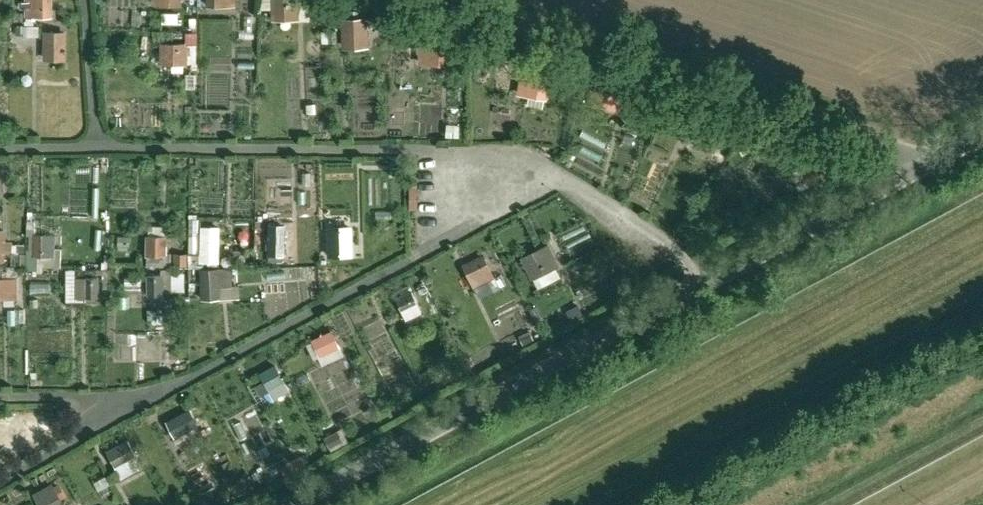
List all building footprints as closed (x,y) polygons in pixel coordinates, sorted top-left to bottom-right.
[(24,3),(19,3),(19,8),(25,8),(25,18),(50,18),(50,0),(24,0),(24,3)] [(271,20),(300,20),(300,0),(271,0),(271,20)] [(366,17),(340,18),(341,49),(367,47),(366,17)] [(65,32),(43,32),(42,60),(64,60),(65,32)] [(446,42),(417,43),(418,66),(447,66),(446,42)] [(186,44),(160,43),(160,65),(185,66),(186,44)] [(521,67),(516,95),(546,101),(552,73),(521,67)] [(700,110),(685,137),(708,150),(723,123),(700,110)] [(284,225),(267,225),(267,256),(284,256),(284,225)] [(219,227),(200,227),(199,262),(218,263),(219,227)] [(351,227),(326,228),(327,257),(352,256),(351,227)] [(54,236),(31,236),(32,257),(54,256),(54,236)] [(164,256),(164,236),(148,236),(148,256),(164,256)] [(547,244),(520,258),(530,278),(558,265),(547,244)] [(484,256),(462,265),(472,287),(494,277),(484,256)] [(232,267),(199,269),(200,300),(238,299),(238,285),(233,285),(232,267)] [(159,268),(159,275),(160,295),(160,299),(172,298),(171,268),(159,268)] [(159,275),(147,275),(148,295),(160,295),(159,275)] [(0,278),(0,299),(17,298),(16,278),(0,278)] [(411,291),(395,299),(405,320),(421,312),(411,291)] [(330,332),(310,341),(318,357),(338,348),(330,332)] [(259,374),(273,398),(287,390),(274,366),(259,374)] [(189,409),(165,420),(174,438),(197,426),(189,409)] [(126,442),(106,453),(114,469),(135,459),(126,442)] [(34,495),(40,504),(42,504),(56,498),(50,486),(34,495)]
